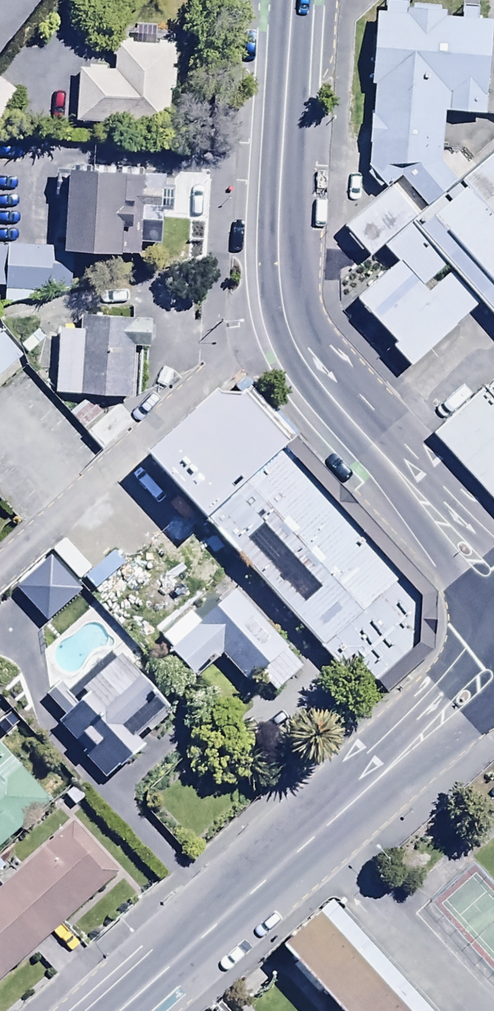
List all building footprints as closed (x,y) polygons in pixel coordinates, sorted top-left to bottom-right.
[(460,181),(447,163),(447,117),(493,120),(493,18),(380,16),(378,168),(394,188),(421,217),(460,181)] [(74,119),(167,123),(168,87),(172,87),(174,42),(108,39),(107,52),(114,53),(113,67),(77,66),(74,119)] [(0,78),(0,114),(17,90),(0,78)] [(51,193),(62,194),(60,245),(137,249),(137,243),(158,244),(159,211),(172,212),(174,183),(161,182),(161,172),(134,171),(134,166),(96,164),(97,152),(53,150),(51,193)] [(460,181),(493,218),(493,151),(460,181)] [(421,217),(412,225),(449,265),(485,305),(493,315),(493,218),(460,181),(421,217)] [(372,261),(386,248),(412,225),(421,217),(394,188),(346,232),(372,261)] [(449,265),(412,225),(386,248),(399,262),(358,299),(418,365),(485,305),(449,265)] [(51,245),(0,243),(0,286),(2,286),(1,304),(45,296),(45,291),(48,291),(48,288),(68,290),(70,264),(51,257),(51,245)] [(149,316),(77,312),(72,391),(126,395),(129,346),(147,347),(149,316)] [(18,353),(0,333),(0,369),(18,353)] [(493,501),(493,386),(440,434),(493,501)] [(88,397),(69,412),(81,428),(100,413),(88,397)] [(133,418),(116,400),(84,430),(101,448),(133,418)] [(423,627),(245,415),(168,479),(346,691),(423,627)] [(203,528),(185,545),(217,578),(234,562),(203,528)] [(56,610),(53,564),(27,565),(28,587),(19,588),(19,594),(16,594),(17,612),(37,611),(37,616),(54,614),(54,611),(56,610)] [(82,587),(58,611),(70,623),(94,599),(82,587)] [(300,665),(233,590),(197,621),(187,610),(159,636),(196,677),(221,654),(244,680),(256,669),(273,688),(300,665)] [(171,712),(119,648),(76,683),(81,689),(72,696),(59,680),(45,691),(62,712),(55,718),(100,774),(140,742),(134,735),(144,728),(147,732),(171,712)] [(50,798),(0,745),(0,845),(50,798)] [(116,868),(72,820),(13,874),(7,868),(0,874),(0,975),(116,868)] [(322,909),(282,948),(343,1010),(421,1010),(322,909)]
